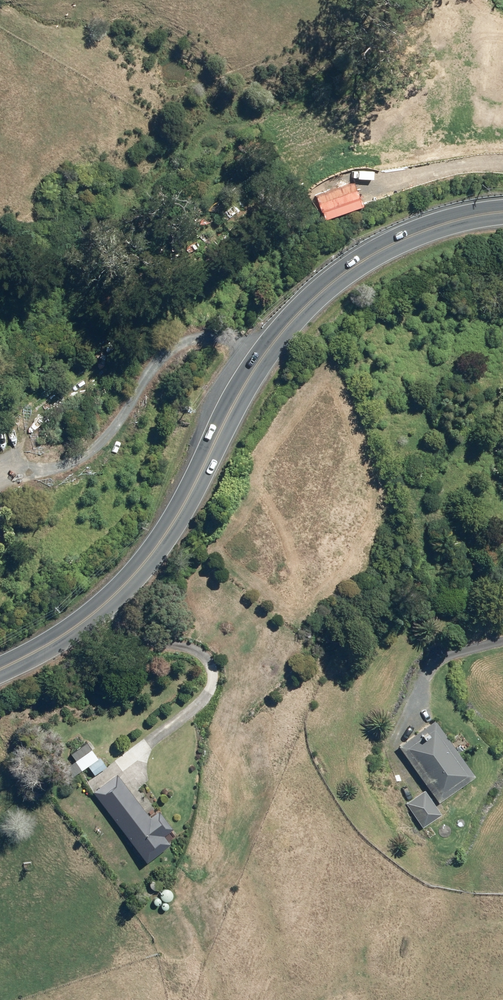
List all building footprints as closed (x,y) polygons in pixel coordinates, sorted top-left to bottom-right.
[(473,778),(433,721),(396,747),(437,804),(473,778)] [(84,743),(68,754),(73,762),(63,769),(70,778),(96,759),(84,743)] [(86,767),(92,776),(105,767),(98,758),(86,767)] [(148,817),(116,774),(91,793),(142,862),(167,844),(161,836),(170,829),(156,811),(148,817)] [(440,816),(423,791),(404,803),(421,829),(440,816)]
